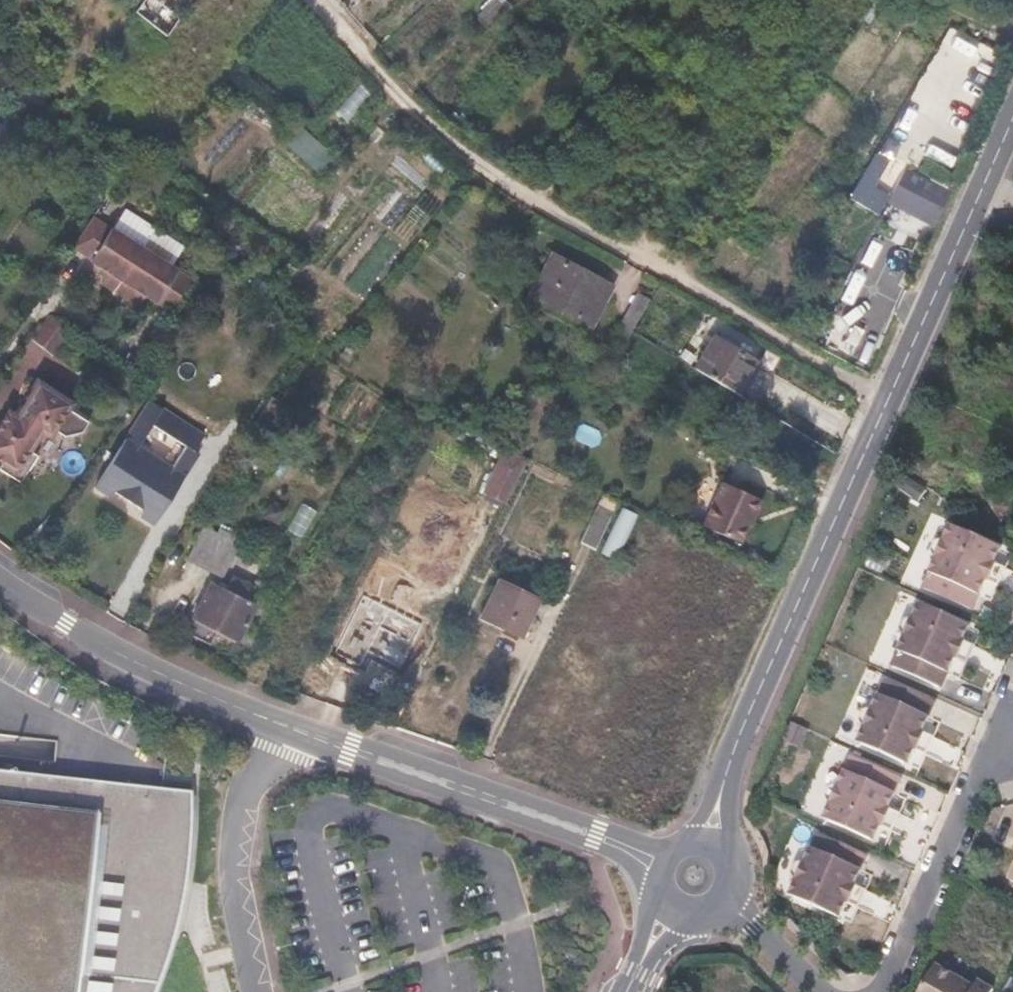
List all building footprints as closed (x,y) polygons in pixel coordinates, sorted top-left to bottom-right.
[(136,11),(135,12),(142,17),(155,0),(144,0),(136,11)] [(157,0),(155,0),(142,17),(167,36),(180,19),(157,0)] [(507,12),(497,1),(483,16),(493,26),(507,12)] [(921,31),(928,17),(914,10),(907,23),(921,31)] [(313,163),(322,152),(306,139),(298,150),(313,163)] [(875,187),(890,161),(876,154),(849,199),(871,211),(883,191),(875,187)] [(908,210),(924,178),(905,168),(888,201),(908,210)] [(935,224),(949,191),(924,178),(908,210),(925,219),(935,224)] [(883,191),(871,211),(879,215),(890,196),(883,191)] [(185,247),(126,209),(113,228),(144,249),(172,267),(185,247)] [(117,292),(144,249),(113,228),(95,216),(73,247),(92,260),(91,260),(110,272),(103,283),(117,292)] [(172,267),(144,249),(117,292),(130,300),(137,290),(171,312),(191,280),(172,267)] [(586,333),(611,287),(553,257),(529,303),(558,318),(586,333)] [(1005,300),(981,288),(978,295),(1002,307),(1005,300)] [(635,293),(622,318),(634,325),(647,299),(635,293)] [(74,329),(50,313),(31,338),(53,356),(74,329)] [(622,318),(610,341),(622,347),(634,325),(622,318)] [(837,333),(839,330),(822,321),(812,340),(828,350),(830,346),(837,333)] [(844,353),(851,340),(837,333),(830,346),(844,353)] [(739,395),(758,362),(715,336),(695,368),(739,395)] [(522,377),(530,380),(535,368),(536,366),(528,363),(522,377)] [(530,380),(526,389),(535,393),(544,372),(535,368),(530,380)] [(518,385),(526,389),(530,380),(522,377),(518,385)] [(67,409),(70,405),(39,384),(23,409),(27,412),(21,420),(17,417),(7,410),(0,421),(0,460),(2,461),(0,464),(0,470),(19,482),(37,456),(28,450),(46,425),(64,437),(81,433),(88,423),(67,409)] [(122,396),(115,406),(123,412),(130,401),(122,396)] [(200,453),(195,450),(205,435),(152,400),(98,486),(109,496),(116,490),(143,508),(142,515),(155,525),(200,453)] [(21,420),(27,412),(23,409),(17,417),(21,420)] [(527,459),(506,449),(484,494),(505,505),(527,459)] [(763,501),(720,482),(701,525),(742,544),(754,516),(756,517),(763,501)] [(598,504),(614,511),(619,501),(604,494),(598,504)] [(276,523),(282,511),(270,504),(264,517),(276,523)] [(580,543),(594,551),(614,511),(598,504),(580,543)] [(639,515),(622,506),(600,552),(617,560),(639,515)] [(1000,548),(949,526),(936,555),(934,555),(927,557),(923,567),(925,574),(927,575),(921,590),(971,612),(978,597),(980,598),(987,595),(991,585),(988,579),(986,578),(1000,548)] [(204,528),(201,533),(216,541),(219,536),(204,528)] [(201,533),(187,559),(209,570),(226,540),(236,545),(239,540),(221,531),(219,536),(216,541),(201,533)] [(234,550),(236,545),(226,540),(209,570),(223,577),(237,551),(234,550)] [(245,603),(253,588),(232,577),(227,586),(220,582),(217,587),(210,583),(192,617),(238,642),(256,608),(245,603)] [(499,580),(481,617),(522,637),(539,601),(499,580)] [(965,625),(915,603),(902,633),(899,632),(893,634),(888,644),(891,651),(893,652),(887,667),(937,689),(943,674),(946,675),(952,673),(957,663),(954,656),(952,655),(965,625)] [(931,702),(881,680),(868,709),(865,709),(859,711),(854,721),(857,728),(859,729),(853,743),(903,766),(909,751),(912,752),(918,749),(923,740),(920,733),(918,732),(931,702)] [(897,779),(847,757),(833,786),(831,786),(825,788),(820,798),(823,804),(825,805),(818,820),(869,843),(875,828),(878,829),(884,826),(888,816),(886,810),(884,809),(897,779)] [(0,767),(0,991),(154,991),(157,985),(177,925),(189,876),(196,825),(194,790),(0,767)] [(863,856),(812,834),(799,864),(797,863),(790,865),(786,875),(788,882),(791,883),(784,898),(834,920),(841,905),(843,906),(850,904),(854,894),(852,887),(849,886),(863,856)] [(1004,877),(1012,881),(1012,858),(1004,877)] [(917,991),(989,991),(991,989),(975,980),(971,987),(933,965),(917,991)]
